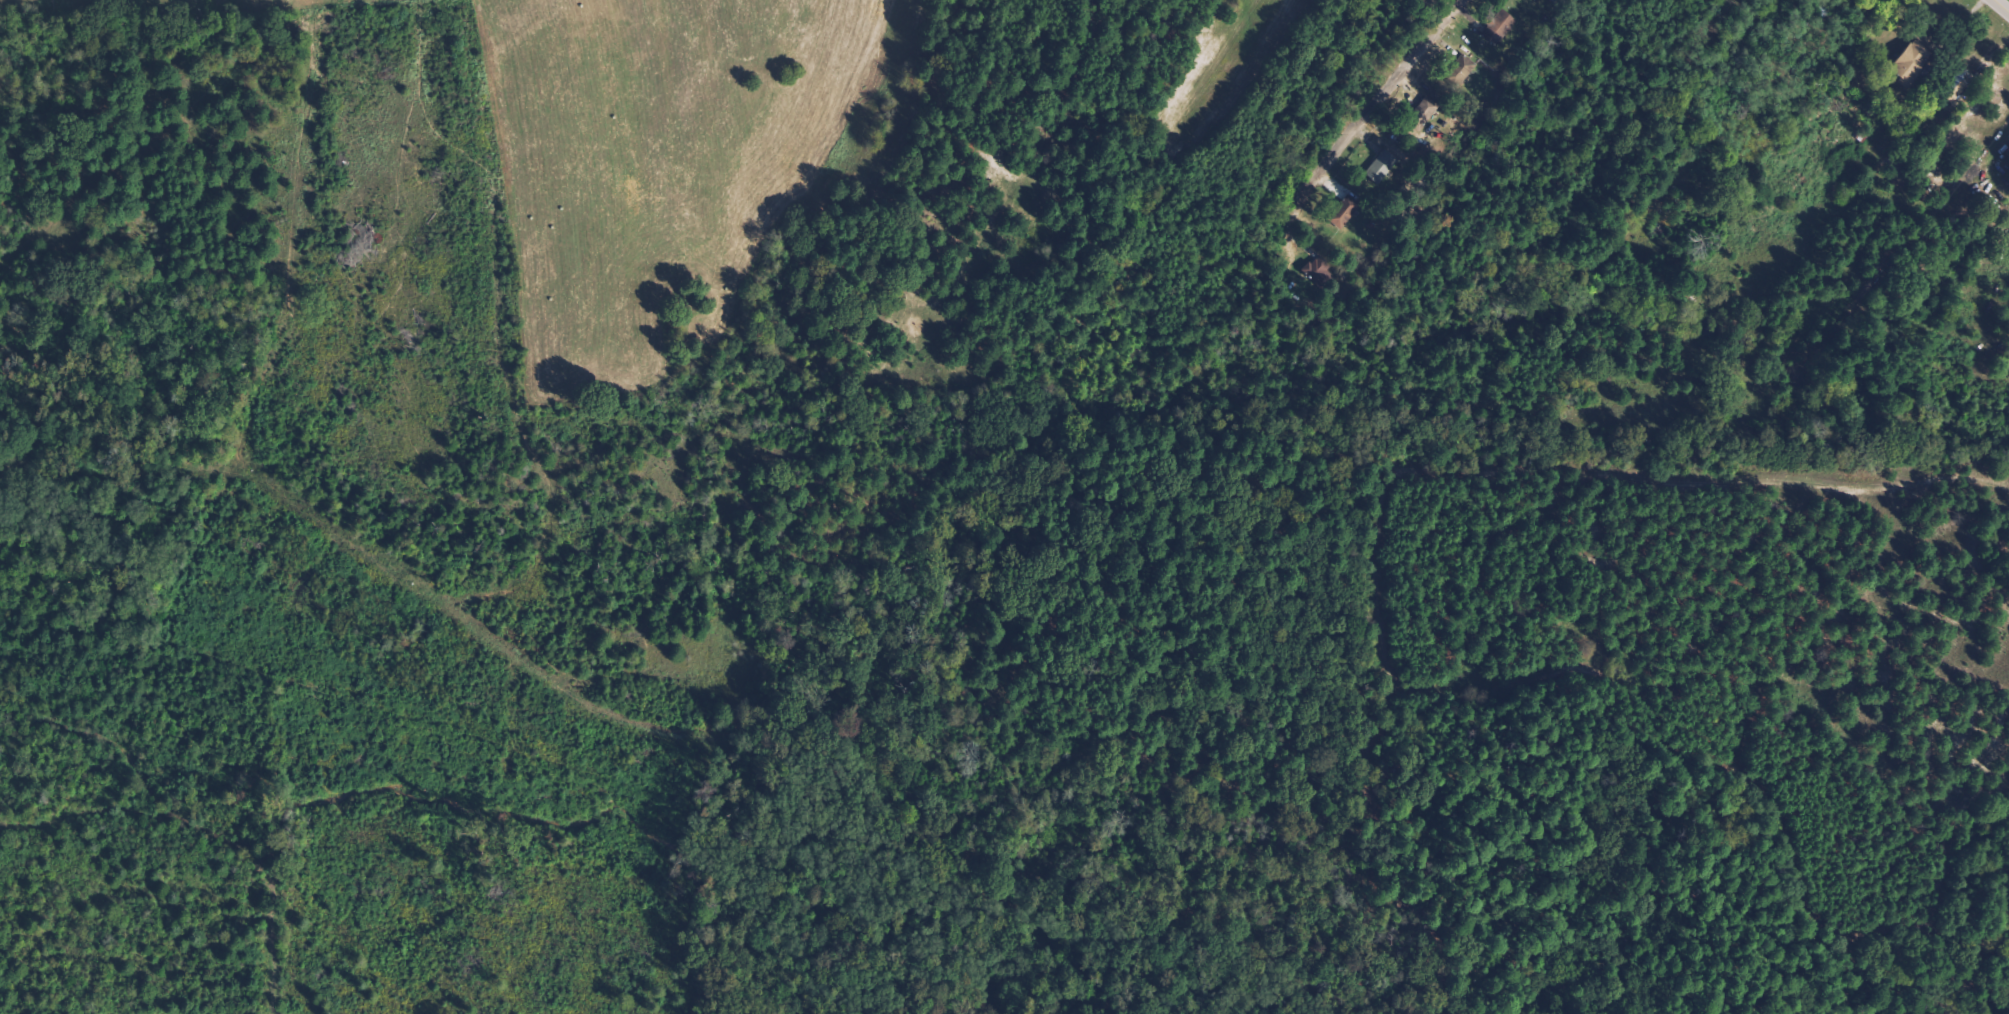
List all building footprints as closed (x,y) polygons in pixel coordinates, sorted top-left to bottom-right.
[(1483,35),(1498,46),(1518,19),(1503,8),(1483,35)] [(1935,53),(1915,39),(1893,71),(1912,85),(1935,53)] [(1450,72),(1463,82),(1477,64),(1464,54),(1450,72)] [(1953,102),(1971,85),(1960,73),(1942,90),(1953,102)] [(1413,115),(1427,125),(1440,105),(1427,96),(1413,115)] [(1366,174),(1380,185),(1400,160),(1386,149),(1366,174)] [(1363,206),(1351,195),(1330,219),(1342,230),(1363,206)] [(1334,272),(1324,256),(1305,267),(1315,283),(1334,272)]
